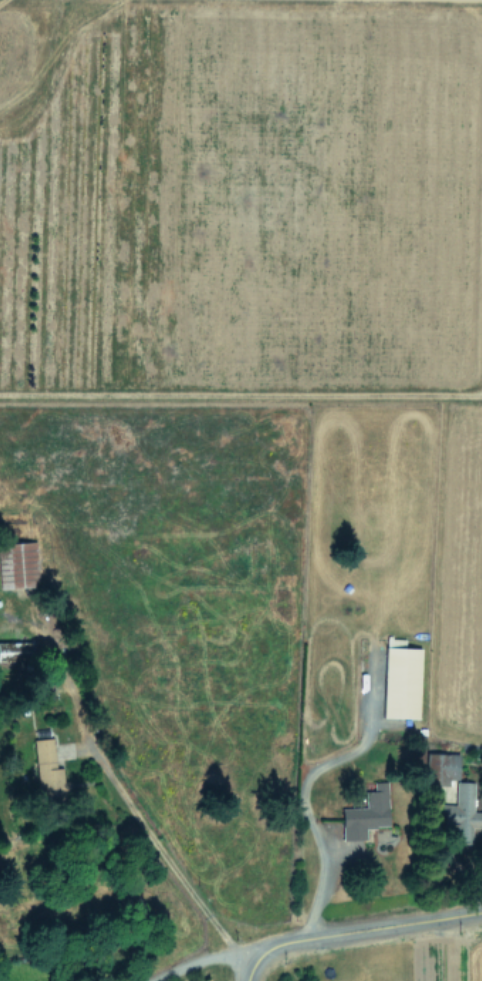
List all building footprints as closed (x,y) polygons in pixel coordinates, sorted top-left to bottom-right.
[(7,542),(7,551),(0,551),(0,588),(38,586),(36,541),(7,542)] [(382,717),(417,718),(420,648),(404,647),(404,639),(385,638),(382,717)] [(0,642),(0,661),(29,660),(29,641),(0,642)] [(32,739),(39,802),(67,798),(64,780),(62,781),(61,767),(55,767),(51,737),(32,739)] [(341,808),(343,840),(365,839),(365,827),(388,827),(386,781),(373,781),(373,790),(365,791),(365,807),(341,808)] [(456,781),(455,804),(441,804),(440,836),(455,837),(455,843),(470,844),(471,827),(481,827),(481,811),(473,811),(473,782),(456,781)]
